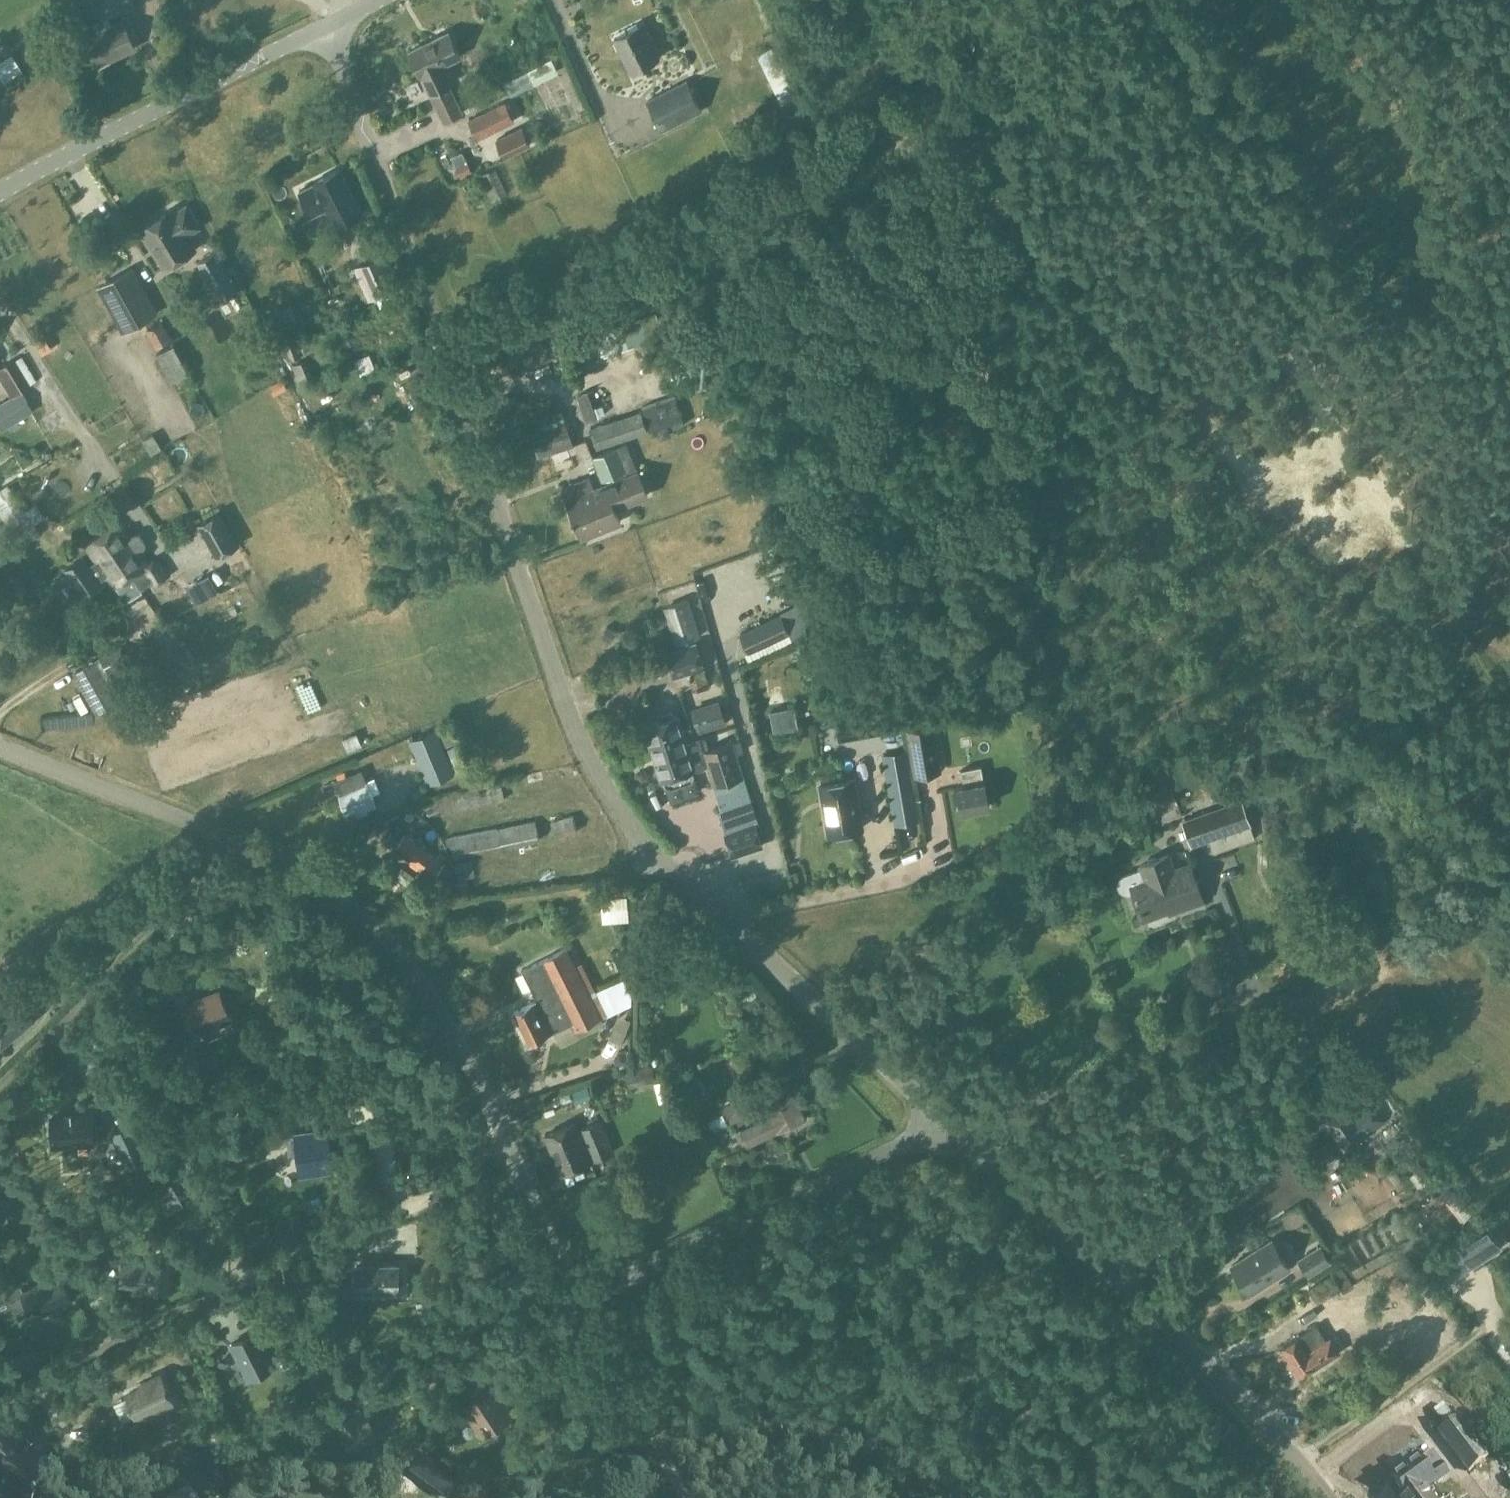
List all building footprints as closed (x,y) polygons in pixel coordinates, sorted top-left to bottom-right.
[(98,32),(86,38),(98,64),(136,47),(123,21),(113,26),(109,17),(135,4),(133,0),(88,0),(84,2),(98,32)] [(643,24),(614,38),(631,71),(659,58),(643,24)] [(449,84),(448,85),(439,67),(457,57),(446,34),(410,52),(430,93),(430,94),(444,122),(463,114),(449,84)] [(773,46),(758,53),(794,128),(809,121),(787,75),(773,46)] [(22,72),(10,50),(0,55),(0,76),(3,82),(22,72)] [(513,93),(558,72),(552,60),(507,81),(513,93)] [(687,79),(647,101),(663,132),(703,111),(687,79)] [(477,139),(515,121),(505,101),(468,120),(477,139)] [(520,127),(497,139),(506,156),(529,145),(520,127)] [(469,161),(456,167),(461,178),(474,172),(469,161)] [(307,187),(299,191),(305,203),(312,216),(319,212),(327,208),(331,217),(336,227),(349,220),(362,214),(351,191),(340,169),(327,176),(314,182),(314,184),(307,187)] [(172,210),(141,229),(165,269),(197,249),(187,234),(200,227),(187,206),(175,214),(172,210)] [(384,228),(379,216),(369,220),(374,232),(384,228)] [(354,267),(368,300),(401,286),(387,254),(354,267)] [(224,294),(203,260),(186,270),(207,304),(224,294)] [(157,312),(133,269),(99,288),(122,331),(157,312)] [(269,314),(277,332),(298,323),(290,305),(269,314)] [(622,324),(629,346),(664,335),(657,312),(622,324)] [(152,322),(141,333),(154,348),(166,338),(152,322)] [(282,335),(291,362),(300,359),(290,332),(282,335)] [(35,341),(43,354),(51,349),(44,336),(35,341)] [(11,396),(32,385),(31,383),(36,380),(22,356),(16,359),(15,358),(0,367),(0,377),(11,396)] [(293,365),(299,382),(315,376),(308,359),(293,365)] [(189,373),(186,366),(168,375),(171,382),(189,373)] [(275,395),(288,389),(283,379),(270,385),(275,395)] [(606,386),(578,395),(589,427),(616,417),(606,386)] [(34,411),(22,391),(0,404),(0,426),(3,430),(34,411)] [(642,407),(650,431),(672,423),(673,428),(684,424),(675,396),(642,407)] [(538,419),(541,428),(564,420),(560,411),(538,419)] [(594,427),(589,428),(597,450),(625,440),(618,418),(594,427)] [(564,420),(541,428),(528,433),(539,461),(574,448),(564,420)] [(626,444),(594,455),(603,479),(635,468),(626,444)] [(574,448),(539,461),(537,462),(540,470),(551,466),(554,474),(574,467),(571,458),(577,456),(574,448)] [(624,474),(604,482),(606,488),(568,501),(581,538),(619,525),(614,509),(648,496),(638,469),(624,474)] [(22,546),(41,533),(35,523),(45,517),(36,503),(26,510),(9,484),(0,490),(0,512),(22,546)] [(200,522),(217,554),(236,544),(219,512),(200,522)] [(140,534),(135,533),(130,537),(121,523),(87,546),(97,561),(90,565),(84,556),(65,569),(84,598),(103,585),(100,581),(107,576),(115,587),(117,585),(127,600),(143,590),(142,589),(151,583),(153,586),(170,574),(159,558),(148,565),(142,556),(145,554),(143,550),(145,548),(146,546),(146,544),(146,543),(140,534)] [(710,572),(695,580),(701,591),(715,584),(710,572)] [(664,607),(676,645),(700,638),(689,599),(664,607)] [(749,653),(790,633),(781,613),(740,633),(749,653)] [(617,632),(608,627),(603,638),(612,642),(617,632)] [(672,637),(664,634),(660,643),(667,647),(672,637)] [(697,642),(665,652),(673,678),(705,668),(697,642)] [(74,672),(98,715),(125,701),(121,693),(139,683),(119,647),(74,672)] [(181,677),(210,662),(204,652),(194,658),(191,651),(176,659),(179,665),(175,667),(181,677)] [(637,681),(638,692),(660,688),(659,678),(637,681)] [(80,690),(71,694),(79,713),(88,709),(80,690)] [(719,700),(692,708),(700,733),(727,724),(719,700)] [(662,718),(663,721),(645,726),(654,753),(685,742),(676,716),(674,717),(673,713),(670,712),(663,714),(662,718)] [(934,726),(906,730),(912,763),(940,758),(934,726)] [(436,730),(411,740),(429,782),(453,772),(436,730)] [(456,741),(451,730),(442,734),(447,745),(456,741)] [(349,752),(362,747),(356,732),(343,738),(349,752)] [(685,742),(654,753),(663,779),(665,778),(667,783),(672,786),(691,779),(694,774),(692,770),(694,769),(694,768),(708,764),(715,786),(744,777),(733,742),(705,751),(701,738),(685,743),(685,742)] [(744,751),(740,740),(733,742),(737,754),(744,751)] [(448,748),(457,773),(467,769),(458,745),(448,748)] [(897,822),(918,818),(906,750),(884,754),(897,822)] [(962,770),(965,785),(954,787),(959,811),(990,805),(982,766),(962,770)] [(335,781),(349,816),(358,812),(359,815),(367,811),(367,810),(377,805),(373,793),(367,783),(362,770),(335,781)] [(1213,854),(1256,838),(1251,825),(1252,825),(1242,798),(1239,800),(1230,776),(1220,779),(1224,790),(1220,792),(1225,805),(1182,820),(1191,847),(1208,841),(1213,854)] [(853,778),(821,784),(830,834),(862,828),(853,778)] [(493,783),(425,799),(429,815),(443,812),(444,814),(505,800),(502,786),(494,789),(493,783)] [(1141,799),(1147,820),(1174,813),(1168,791),(1141,799)] [(572,806),(550,811),(556,837),(578,832),(572,806)] [(536,821),(446,838),(447,845),(451,844),(454,857),(540,841),(536,821)] [(755,823),(726,833),(733,854),(762,845),(755,823)] [(391,832),(384,841),(392,847),(399,838),(391,832)] [(444,864),(406,834),(394,849),(433,878),(444,864)] [(1129,893),(1134,892),(1143,918),(1179,906),(1180,908),(1204,899),(1190,862),(1175,866),(1170,852),(1138,864),(1139,868),(1122,875),(1119,879),(1118,885),(1119,889),(1124,893),(1129,893)] [(455,864),(458,880),(474,877),(471,861),(455,864)] [(467,880),(459,881),(462,893),(470,891),(467,880)] [(540,999),(532,1003),(540,1020),(547,1017),(545,1013),(564,1004),(557,991),(588,975),(582,962),(576,965),(568,947),(523,970),(540,999)] [(540,1020),(532,1003),(514,1012),(530,1043),(572,1023),(575,1029),(608,1014),(598,993),(592,996),(590,992),(595,990),(588,975),(557,991),(564,1004),(545,1013),(547,1017),(540,1020)] [(221,989),(183,1007),(196,1035),(234,1017),(221,989)] [(626,1050),(619,1052),(615,1058),(617,1066),(630,1062),(626,1050)] [(726,1060),(740,1088),(754,1081),(740,1053),(726,1060)] [(630,1087),(657,1081),(653,1066),(626,1071),(630,1087)] [(687,1096),(694,1099),(700,1096),(703,1090),(701,1083),(694,1080),(691,1074),(685,1076),(687,1083),(684,1089),(687,1096)] [(666,1081),(655,1083),(660,1102),(671,1100),(666,1081)] [(789,1086),(762,1099),(771,1116),(741,1131),(748,1145),(805,1117),(789,1086)] [(746,1095),(723,1106),(731,1123),(754,1112),(746,1095)] [(1348,1104),(1335,1114),(1355,1142),(1384,1122),(1371,1103),(1354,1113),(1348,1104)] [(93,1112),(50,1115),(52,1148),(95,1145),(93,1112)] [(601,1120),(579,1129),(576,1122),(546,1135),(563,1174),(615,1151),(601,1120)] [(297,1155),(300,1175),(332,1171),(327,1129),(294,1133),(294,1135),(287,1136),(290,1156),(297,1155)] [(276,1147),(275,1135),(274,1132),(257,1134),(259,1149),(275,1147),(276,1147)] [(1434,1167),(1413,1138),(1400,1147),(1421,1176),(1434,1167)] [(143,1143),(121,1154),(128,1167),(149,1156),(143,1143)] [(169,1184),(158,1191),(161,1196),(164,1201),(168,1199),(172,1196),(175,1201),(178,1206),(185,1202),(192,1198),(186,1188),(180,1178),(169,1184)] [(9,1206),(0,1195),(0,1214),(9,1206)] [(1481,1260),(1501,1247),(1487,1226),(1467,1239),(1481,1260)] [(1252,1291),(1292,1266),(1274,1238),(1235,1263),(1252,1291)] [(1308,1276),(1331,1261),(1321,1245),(1298,1259),(1308,1276)] [(151,1289),(172,1292),(175,1264),(154,1262),(154,1266),(125,1263),(123,1285),(151,1288),(151,1289)] [(403,1272),(399,1270),(399,1264),(356,1264),(356,1292),(399,1292),(399,1287),(403,1284),(403,1272)] [(1333,1274),(1309,1288),(1318,1302),(1341,1289),(1343,1292),(1353,1286),(1342,1267),(1332,1273),(1333,1274)] [(20,1292),(9,1298),(22,1325),(34,1319),(35,1320),(73,1300),(59,1272),(20,1292)] [(1412,1313),(1414,1326),(1430,1324),(1429,1311),(1412,1313)] [(1300,1336),(1279,1349),(1282,1355),(1279,1356),(1286,1367),(1289,1365),(1297,1378),(1340,1352),(1331,1337),(1327,1339),(1317,1325),(1300,1336)] [(230,1343),(248,1381),(278,1367),(259,1329),(230,1343)] [(162,1372),(139,1381),(137,1386),(125,1392),(136,1419),(147,1414),(151,1417),(176,1405),(162,1372)] [(515,1415),(495,1384),(461,1407),(482,1438),(515,1415)] [(329,1415),(344,1432),(359,1450),(381,1433),(363,1413),(360,1416),(355,1410),(354,1412),(344,1401),(329,1415)] [(1489,1458),(1458,1417),(1455,1419),(1443,1404),(1434,1412),(1445,1427),(1438,1432),(1469,1473),(1489,1458)] [(375,1456),(381,1464),(396,1452),(390,1444),(375,1456)] [(1394,1480),(1407,1497),(1433,1497),(1428,1491),(1450,1476),(1434,1453),(1423,1461),(1422,1460),(1394,1480)] [(458,1481),(425,1456),(412,1474),(444,1497),(445,1497),(458,1481)] [(189,1490),(173,1497),(194,1497),(189,1490)]
